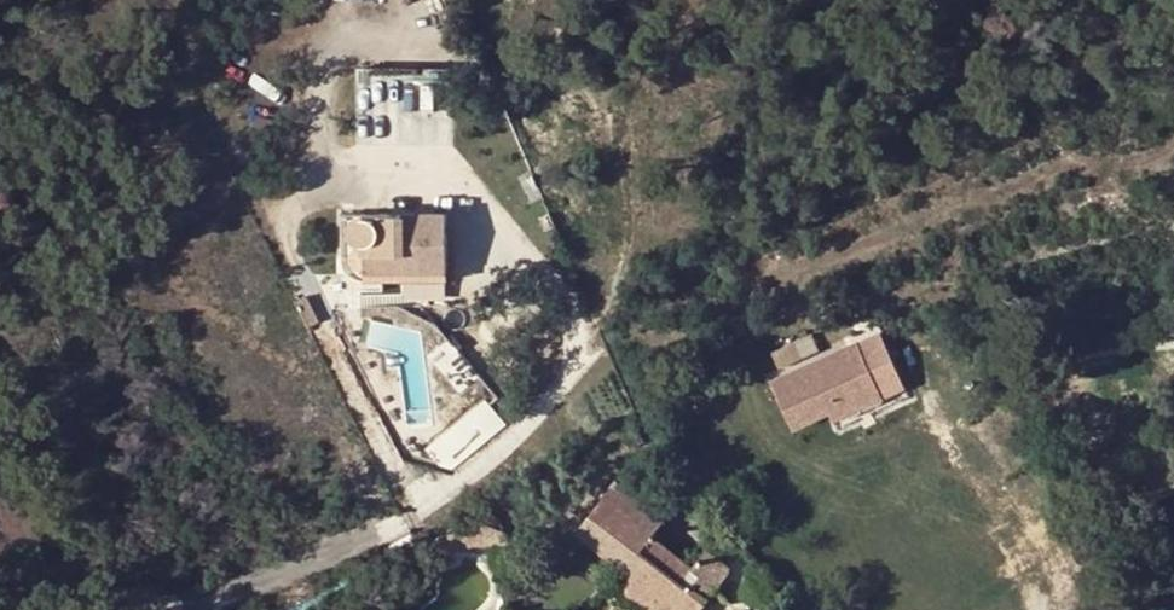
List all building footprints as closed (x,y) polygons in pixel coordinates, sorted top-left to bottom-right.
[(446,213),(362,213),(356,215),(351,216),(347,221),(346,225),(347,232),(349,238),(353,243),(364,245),(364,254),(404,254),(405,271),(448,271),(446,213)] [(364,254),(364,272),(405,271),(404,254),(364,254)] [(448,284),(448,271),(405,271),(405,285),(448,284)] [(315,322),(302,296),(292,301),(305,327),(315,322)] [(813,334),(797,341),(800,354),(819,346),(813,334)] [(893,407),(863,337),(768,378),(789,429),(834,410),(842,428),(893,407)] [(616,578),(659,609),(699,609),(717,587),(697,571),(651,534),(663,516),(616,481),(577,531),(623,567),(616,578)] [(708,556),(697,571),(717,587),(728,570),(708,556)] [(616,578),(610,587),(642,609),(659,609),(616,578)]
